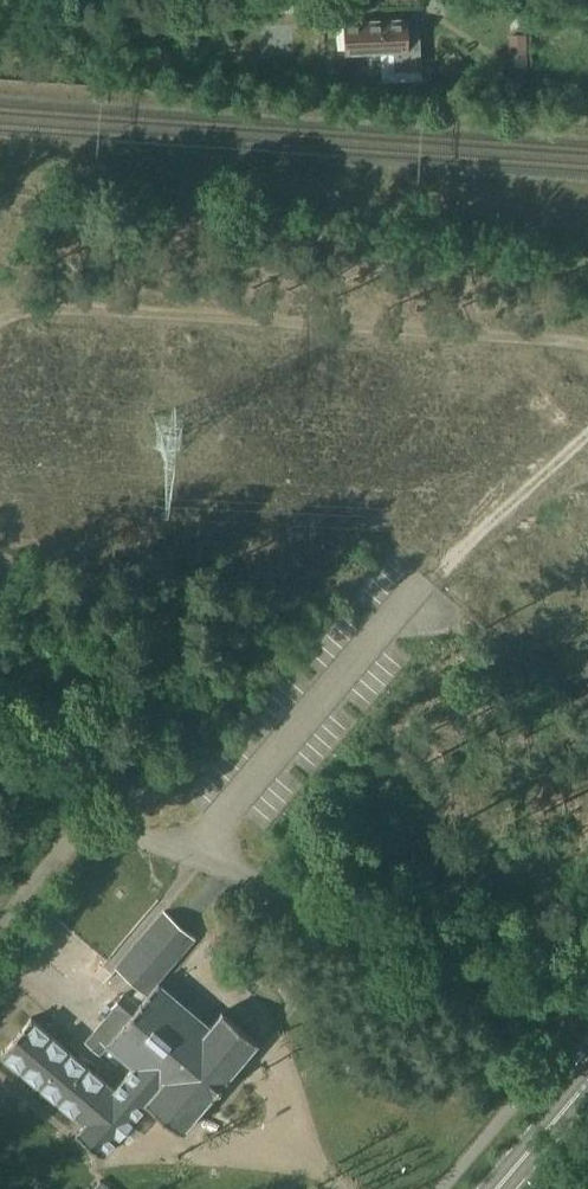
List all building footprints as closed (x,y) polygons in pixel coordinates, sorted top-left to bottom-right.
[(406,19),(346,22),(347,53),(395,50),(396,69),(414,69),(420,68),(419,57),(419,49),(418,23),(406,24),(406,19)] [(529,82),(528,55),(509,55),(510,83),(529,82)] [(52,1115),(60,1106),(85,1127),(77,1137),(104,1159),(149,1105),(183,1134),(260,1043),(223,1012),(211,1027),(158,983),(196,938),(164,912),(116,969),(148,996),(139,1007),(124,995),(113,1008),(115,1009),(87,1042),(100,1053),(107,1046),(134,1069),(116,1091),(31,1020),(1,1056),(55,1101),(46,1111),(52,1115)]
